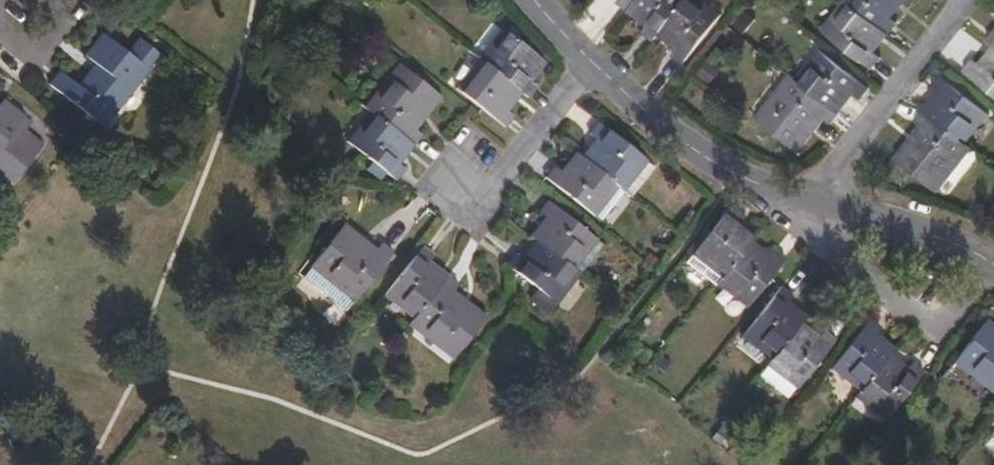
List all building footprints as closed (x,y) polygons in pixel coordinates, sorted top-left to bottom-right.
[(629,11),(637,0),(620,0),(618,2),(629,11)] [(629,11),(648,25),(644,31),(655,40),(659,34),(687,0),(637,0),(629,11)] [(709,0),(687,0),(659,34),(677,49),(673,54),(685,64),(725,12),(709,0)] [(891,35),(846,0),(823,29),(873,69),(882,59),(876,53),(891,35)] [(891,35),(900,23),(894,17),(907,0),(846,0),(891,35)] [(509,30),(485,60),(525,92),(530,95),(537,85),(533,82),(548,62),(509,30)] [(60,70),(49,83),(106,128),(161,54),(139,38),(129,52),(103,33),(85,55),(96,64),(80,85),(60,70)] [(993,92),(993,45),(993,44),(979,63),(974,59),(966,70),(993,92)] [(797,77),(841,112),(856,94),(862,97),(871,86),(821,48),(797,77)] [(525,92),(485,60),(460,92),(504,126),(513,116),(508,113),(525,92)] [(373,109),(417,144),(424,136),(417,130),(443,97),(399,63),(366,103),(373,109)] [(832,123),(841,112),(797,77),(791,73),(757,116),(800,151),(826,118),(832,123)] [(939,91),(926,108),(971,143),(993,114),(941,74),(933,86),(939,91)] [(2,168),(18,181),(40,153),(28,144),(35,136),(28,131),(35,123),(4,99),(0,105),(0,170),(2,168)] [(373,109),(366,103),(342,136),(348,141),(373,109)] [(971,143),(926,108),(915,121),(921,126),(897,158),(941,192),(975,147),(971,143)] [(401,164),(417,144),(373,109),(348,141),(374,161),(387,172),(398,179),(406,168),(401,164)] [(625,190),(648,161),(600,122),(590,134),(594,138),(581,155),(616,183),(623,188),(625,190)] [(28,144),(40,153),(46,145),(35,136),(28,144)] [(581,155),(576,151),(560,170),(555,167),(547,177),(593,211),(616,183),(581,155)] [(381,178),(387,172),(374,161),(368,168),(381,178)] [(625,190),(633,197),(655,166),(648,161),(625,190)] [(599,217),(623,188),(616,183),(593,211),(599,217)] [(544,217),(532,233),(537,237),(576,268),(599,241),(549,200),(539,213),(544,217)] [(754,241),(759,235),(738,218),(742,213),(732,205),(712,231),(693,255),(723,280),(754,241)] [(346,223),(311,267),(312,268),(316,271),(354,301),(355,302),(394,251),(384,243),(378,248),(346,223)] [(687,251),(689,253),(709,228),(708,227),(687,251)] [(709,228),(689,253),(693,255),(712,231),(709,228)] [(558,304),(582,273),(576,268),(537,237),(522,258),(517,254),(508,265),(558,304)] [(576,268),(582,273),(603,244),(599,241),(576,268)] [(723,280),(719,285),(747,308),(788,258),(776,248),(771,254),(754,241),(723,280)] [(437,254),(425,245),(385,296),(414,319),(450,275),(432,260),(437,254)] [(316,271),(312,268),(304,278),(346,311),(354,301),(316,271)] [(460,282),(450,275),(414,319),(410,326),(453,359),(488,315),(455,289),(460,282)] [(803,322),(807,316),(788,301),(794,293),(783,284),(742,335),(772,360),(803,322)] [(893,354),(897,348),(877,331),(882,326),(871,316),(832,366),(862,391),(893,354)] [(955,364),(993,395),(993,324),(989,320),(955,364)] [(771,362),(798,384),(800,385),(836,339),(826,330),(821,336),(803,322),(772,360),(771,362)] [(862,391),(857,397),(885,420),(925,368),(915,361),(910,367),(893,354),(862,391)] [(771,362),(760,375),(788,397),(798,384),(771,362)]
